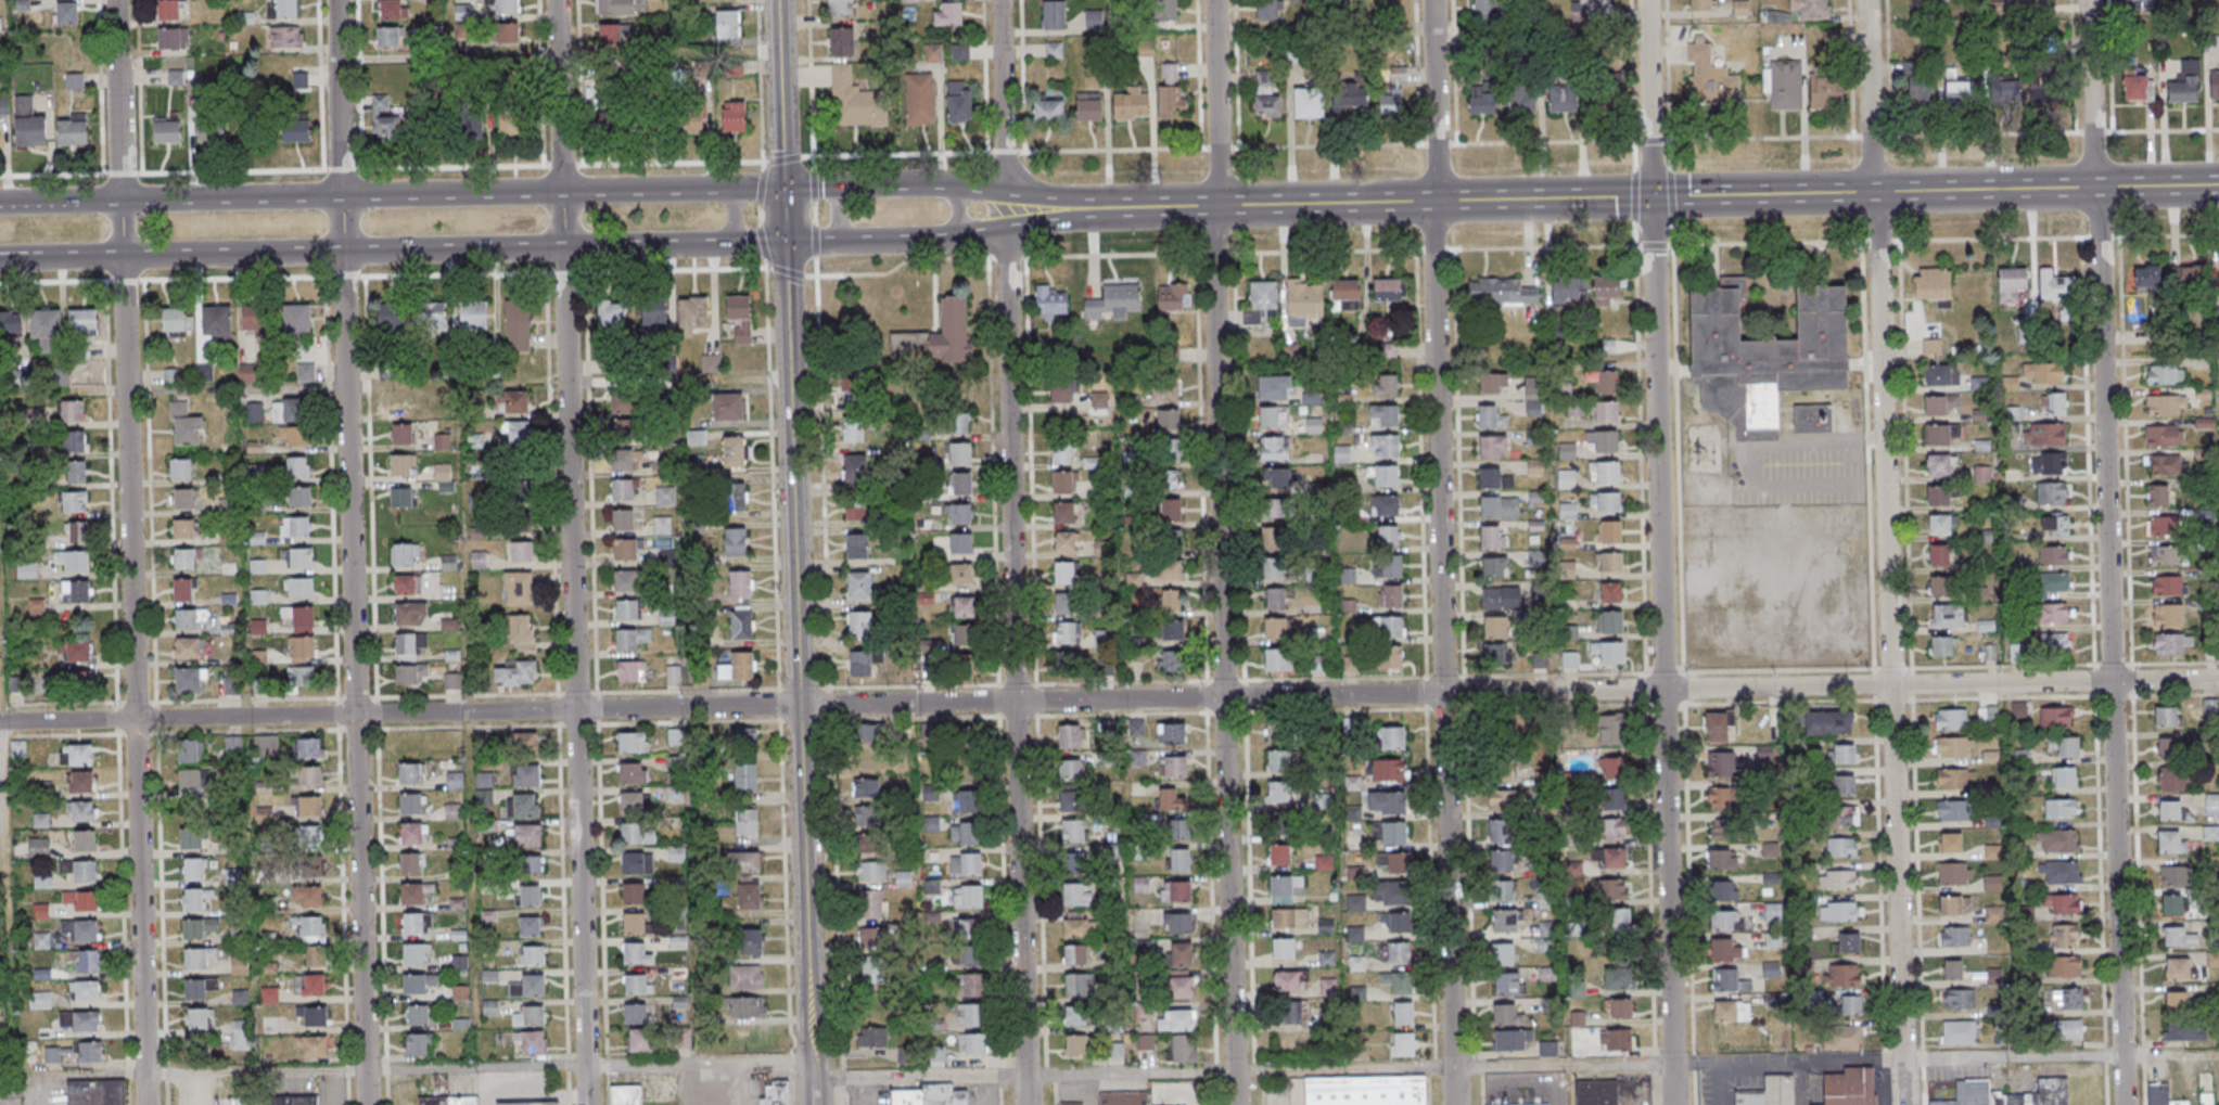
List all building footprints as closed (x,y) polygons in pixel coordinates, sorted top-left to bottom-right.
[(158,20),(182,20),(182,0),(158,0),(158,20)] [(275,18),(298,18),(298,0),(275,0),(275,18)] [(407,20),(407,0),(378,0),(378,20),(407,20)] [(485,4),(495,4),(495,15),(519,15),(519,0),(485,0),(485,4)] [(597,15),(634,15),(634,0),(597,0),(597,15)] [(852,0),(827,0),(827,15),(852,15),(852,0)] [(1153,22),(1176,22),(1176,0),(1153,0),(1153,22)] [(1474,24),(1505,24),(1505,0),(1474,0),(1474,24)] [(1571,2),(1571,16),(1610,16),(1610,0),(1579,0),(1579,2),(1571,2)] [(1691,12),(1713,12),(1713,0),(1691,0),(1691,12)] [(1790,12),(1762,12),(1762,23),(1791,22),(1791,17),(1831,16),(1831,0),(1790,0),(1790,12)] [(2018,8),(2050,8),(2050,0),(2018,0),(2018,8)] [(1043,1),(1043,29),(1065,29),(1065,1),(1043,1)] [(1277,19),(1277,1),(1257,1),(1257,19),(1277,19)] [(1734,1),(1734,17),(1749,17),(1749,1),(1734,1)] [(78,25),(77,3),(58,3),(59,25),(78,25)] [(934,4),(934,27),(963,27),(963,4),(934,4)] [(1104,10),(1086,10),(1086,28),(1104,28),(1104,10)] [(739,11),(716,11),(716,39),(739,39),(739,11)] [(519,43),(519,24),(498,24),(498,43),(519,43)] [(599,45),(621,45),(621,24),(599,24),(599,45)] [(303,47),(303,27),(268,27),(268,47),(303,47)] [(400,27),(377,27),(377,47),(400,47),(400,27)] [(188,49),(188,28),(159,28),(159,49),(188,49)] [(828,57),(854,57),(854,28),(828,28),(828,57)] [(1691,100),(1740,99),(1740,75),(1727,75),(1727,66),(1712,66),(1712,43),(1703,43),(1703,40),(1687,40),(1687,64),(1690,64),(1691,100)] [(2200,58),(2179,58),(2179,81),(2167,81),(2167,101),(2200,101),(2200,58)] [(1803,61),(1767,61),(1767,93),(1771,93),(1771,110),(1803,110),(1803,61)] [(852,63),(831,64),(832,125),(876,124),(875,98),(853,99),(852,63)] [(1181,64),(1160,64),(1160,115),(1181,115),(1181,64)] [(1281,117),(1281,95),(1272,95),(1272,70),(1255,70),(1255,117),(1281,117)] [(2210,70),(2210,99),(2218,99),(2218,70),(2210,70)] [(2031,71),(2031,98),(2051,98),(2051,71),(2031,71)] [(1934,108),(1934,73),(1909,73),(1909,108),(1934,108)] [(294,88),(308,88),(308,74),(294,74),(294,88)] [(903,74),(903,125),(935,125),(935,74),(903,74)] [(1809,75),(1809,110),(1842,110),(1842,75),(1809,75)] [(1990,75),(1990,101),(2018,101),(2018,75),(1990,75)] [(2124,100),(2152,100),(2152,75),(2124,75),(2124,100)] [(1970,104),(1970,79),(1945,79),(1945,104),(1970,104)] [(971,123),(971,81),(947,81),(947,123),(971,123)] [(593,104),(609,97),(602,82),(587,89),(593,104)] [(1470,114),(1496,114),(1496,83),(1470,83),(1470,114)] [(1577,112),(1577,84),(1549,84),(1549,112),(1577,112)] [(1367,107),(1367,87),(1335,87),(1335,107),(1367,107)] [(1149,119),(1149,88),(1125,88),(1125,94),(1114,94),(1114,119),(1149,119)] [(1324,118),(1324,88),(1294,88),(1294,118),(1324,118)] [(1402,89),(1379,89),(1379,115),(1402,115),(1402,89)] [(1535,113),(1535,89),(1510,89),(1510,113),(1535,113)] [(1617,110),(1617,89),(1597,89),(1597,110),(1617,110)] [(1101,121),(1101,94),(1076,94),(1076,121),(1101,121)] [(383,144),(405,143),(404,116),(389,116),(389,95),(372,95),(373,135),(383,134),(383,144)] [(722,132),(745,132),(745,101),(722,101),(722,132)] [(1034,101),(1034,123),(1064,123),(1064,101),(1034,101)] [(34,107),(15,107),(15,146),(46,146),(46,115),(34,115),(34,107)] [(703,132),(703,107),(676,107),(676,132),(703,132)] [(622,136),(622,111),(592,111),(592,136),(622,136)] [(88,145),(88,114),(59,114),(59,145),(88,145)] [(483,144),(483,115),(450,115),(450,144),(483,144)] [(498,115),(498,140),(526,140),(526,115),(498,115)] [(155,143),(181,143),(181,119),(155,119),(155,143)] [(311,120),(282,120),(282,141),(311,141),(311,120)] [(198,141),(225,141),(225,121),(198,121),(198,141)] [(2208,265),(2173,266),(2174,291),(2208,290),(2208,265)] [(2160,266),(2135,266),(2135,292),(2160,292),(2160,266)] [(1915,301),(1950,301),(1950,269),(1915,269),(1915,301)] [(1999,269),(1999,304),(2017,304),(2017,290),(2027,290),(2027,269),(1999,269)] [(2039,269),(2039,301),(2074,301),(2074,278),(2052,278),(2052,269),(2039,269)] [(1594,276),(1594,303),(1622,303),(1622,276),(1594,276)] [(1538,305),(1538,287),(1522,287),(1522,278),(1469,278),(1469,305),(1538,305)] [(1552,278),(1552,306),(1581,306),(1581,278),(1552,278)] [(1359,310),(1359,280),(1331,279),(1331,310),(1359,310)] [(1692,292),(1693,367),(1691,367),(1691,378),(1693,378),(1693,386),(1702,386),(1702,408),(1708,413),(1718,413),(1738,432),(1738,444),(1780,442),(1778,393),(1848,391),(1848,372),(1849,372),(1849,360),(1848,360),(1846,287),(1798,288),(1799,342),(1776,342),(1776,336),(1763,337),(1763,343),(1740,343),(1739,304),(1747,304),(1746,279),(1721,280),(1721,288),(1710,288),(1710,291),(1692,292)] [(1287,280),(1287,317),(1323,317),(1323,280),(1287,280)] [(1401,302),(1401,280),(1374,280),(1374,302),(1401,302)] [(1262,325),(1262,313),(1277,313),(1277,282),(1248,282),(1248,325),(1262,325)] [(1140,285),(1104,286),(1104,301),(1085,301),(1085,321),(1103,321),(1103,313),(1141,312),(1140,285)] [(1190,286),(1158,286),(1158,310),(1190,310),(1190,286)] [(1055,321),(1055,314),(1066,314),(1066,287),(1037,287),(1037,321),(1055,321)] [(727,295),(728,324),(736,324),(736,319),(740,319),(741,327),(735,327),(735,343),(750,343),(749,295),(727,295)] [(679,299),(680,336),(692,336),(692,326),(707,325),(706,296),(690,297),(690,299),(679,299)] [(891,333),(891,362),(969,362),(968,297),(942,297),(942,333),(891,333)] [(506,300),(506,350),(530,350),(530,300),(506,300)] [(487,328),(487,301),(460,301),(460,328),(487,328)] [(447,328),(447,302),(422,302),(422,328),(447,328)] [(597,328),(625,328),(625,302),(597,302),(597,328)] [(405,304),(380,304),(380,332),(405,332),(405,304)] [(232,306),(202,306),(202,337),(232,337),(232,306)] [(269,336),(269,306),(242,306),(242,330),(256,330),(256,336),(269,336)] [(292,333),(310,333),(310,306),(292,306),(292,333)] [(61,309),(31,309),(31,341),(40,341),(40,352),(61,352),(61,309)] [(98,332),(98,309),(69,309),(69,332),(98,332)] [(163,309),(163,334),(189,334),(189,309),(163,309)] [(22,332),(22,311),(0,311),(0,332),(22,332)] [(1615,354),(1615,341),(1599,341),(1599,354),(1615,354)] [(702,354),(702,372),(719,372),(719,354),(702,354)] [(408,376),(408,361),(386,361),(386,376),(408,376)] [(2062,364),(2023,364),(2023,384),(2062,384),(2062,364)] [(2146,384),(2184,384),(2184,365),(2146,365),(2146,384)] [(240,381),(252,381),(252,366),(240,366),(240,381)] [(1952,387),(1952,367),(1924,367),(1924,387),(1952,387)] [(1617,371),(1585,371),(1585,383),(1596,383),(1596,395),(1617,395),(1617,371)] [(1508,373),(1480,373),(1480,393),(1508,393),(1508,373)] [(1373,396),(1398,396),(1398,375),(1373,375),(1373,396)] [(1293,376),(1258,376),(1258,400),(1293,400),(1293,376)] [(1541,377),(1525,377),(1525,416),(1541,416),(1541,377)] [(842,404),(872,404),(872,379),(842,379),(842,404)] [(1179,401),(1179,379),(1150,379),(1150,401),(1179,401)] [(1050,382),(1050,404),(1070,404),(1070,382),(1050,382)] [(529,413),(528,391),(504,391),(504,413),(529,413)] [(611,414),(636,414),(636,391),(611,391),(611,414)] [(743,421),(743,393),(715,393),(715,421),(743,421)] [(2042,393),(2042,415),(2066,415),(2066,393),(2042,393)] [(2146,414),(2186,414),(2186,395),(2146,395),(2146,414)] [(1925,398),(1925,416),(1947,416),(1947,406),(1956,406),(1956,398),(1925,398)] [(306,399),(272,399),(272,422),(306,422),(306,399)] [(85,422),(85,401),(61,401),(61,422),(85,422)] [(201,416),(188,416),(188,401),(172,401),(172,445),(201,445),(201,416)] [(1594,402),(1594,425),(1618,425),(1618,402),(1594,402)] [(1581,418),(1581,403),(1569,403),(1569,418),(1581,418)] [(1370,426),(1398,426),(1398,405),(1370,405),(1370,426)] [(1508,428),(1508,416),(1497,416),(1497,405),(1478,405),(1478,428),(1508,428)] [(1289,407),(1260,407),(1260,429),(1289,429),(1289,407)] [(1796,435),(1795,408),(1832,407),(1833,434),(1796,435)] [(1180,409),(1157,409),(1157,429),(1180,429),(1180,409)] [(968,434),(968,414),(945,414),(945,434),(968,434)] [(872,440),(873,418),(842,418),(842,440),(872,440)] [(635,438),(635,419),(612,419),(612,438),(635,438)] [(530,421),(505,421),(505,443),(530,443),(530,421)] [(393,424),(393,429),(391,429),(391,438),(393,438),(393,444),(411,442),(411,423),(393,424)] [(2065,423),(2031,423),(2031,445),(2065,445),(2065,423)] [(1950,446),(1950,425),(1926,425),(1926,446),(1950,446)] [(2144,446),(2179,446),(2179,425),(2144,425),(2144,446)] [(307,427),(279,427),(279,446),(307,446),(307,427)] [(86,451),(86,431),(61,431),(61,451),(86,451)] [(1617,453),(1617,432),(1594,432),(1594,453),(1617,453)] [(434,434),(434,450),(450,449),(450,434),(434,434)] [(1400,435),(1371,435),(1371,457),(1400,457),(1400,435)] [(745,467),(745,436),(725,436),(725,467),(745,467)] [(1480,436),(1480,459),(1507,459),(1507,436),(1480,436)] [(1289,437),(1260,437),(1260,461),(1289,461),(1289,437)] [(1160,458),(1181,458),(1181,441),(1160,441),(1160,458)] [(950,465),(971,465),(971,442),(950,442),(950,465)] [(1051,464),(1071,464),(1071,444),(1051,444),(1051,464)] [(1575,444),(1559,444),(1559,458),(1575,458),(1575,444)] [(611,470),(633,470),(633,450),(611,450),(611,470)] [(2031,452),(2031,473),(2066,473),(2066,452),(2031,452)] [(1954,477),(1954,454),(1927,454),(1927,477),(1954,477)] [(2182,462),(2182,454),(2148,454),(2148,474),(2190,474),(2190,462),(2182,462)] [(392,455),(392,475),(419,475),(419,468),(410,468),(410,455),(392,455)] [(845,484),(870,484),(870,456),(845,456),(845,484)] [(283,478),(308,478),(308,457),(283,457),(283,478)] [(171,479),(192,479),(192,458),(171,458),(171,479)] [(86,483),(86,461),(69,461),(69,483),(86,483)] [(1621,484),(1621,462),(1588,462),(1588,473),(1597,473),(1597,484),(1621,484)] [(435,463),(435,480),(439,480),(450,479),(450,463),(435,463)] [(1368,476),(1375,476),(1375,486),(1399,486),(1399,465),(1368,465),(1368,476)] [(1512,477),(1501,477),(1501,467),(1480,467),(1480,488),(1512,488),(1512,477)] [(1291,468),(1263,468),(1263,488),(1291,488),(1291,468)] [(1558,488),(1575,488),(1575,470),(1558,470),(1558,488)] [(1076,494),(1076,471),(1052,471),(1052,494),(1076,494)] [(1160,489),(1181,489),(1180,471),(1159,471),(1160,489)] [(972,472),(949,472),(949,495),(972,495),(972,472)] [(612,479),(612,500),(633,499),(633,488),(640,488),(639,478),(612,479)] [(439,480),(439,492),(456,492),(455,479),(450,479),(439,480)] [(2036,504),(2067,504),(2067,482),(2036,482),(2036,504)] [(727,484),(727,511),(746,511),(746,484),(727,484)] [(2168,484),(2148,484),(2148,507),(2168,507),(2168,484)] [(1949,505),(1949,486),(1928,486),(1928,505),(1949,505)] [(312,506),(312,487),(294,487),(294,506),(312,506)] [(391,488),(392,506),(411,506),(411,487),(391,488)] [(654,487),(655,504),(675,504),(674,487),(654,487)] [(196,488),(171,488),(171,509),(196,509),(196,488)] [(63,511),(88,511),(88,492),(63,492),(63,511)] [(1590,512),(1621,512),(1621,493),(1590,493),(1590,512)] [(1399,495),(1371,495),(1371,516),(1399,516),(1399,495)] [(1520,518),(1520,496),(1482,496),(1482,518),(1520,518)] [(518,511),(528,513),(530,501),(520,499),(518,511)] [(1181,499),(1162,499),(1162,522),(1181,522),(1181,499)] [(1266,499),(1266,517),(1290,518),(1290,500),(1266,499)] [(846,503),(846,520),(865,520),(865,503),(846,503)] [(971,503),(946,503),(946,523),(971,523),(971,503)] [(1053,524),(1074,524),(1074,503),(1053,503),(1053,524)] [(1559,519),(1576,519),(1576,503),(1559,503),(1559,519)] [(612,510),(613,530),(633,530),(632,509),(612,510)] [(2069,536),(2069,513),(2041,513),(2041,536),(2069,536)] [(1929,534),(1953,534),(1953,514),(1929,514),(1929,534)] [(654,517),(654,535),(671,534),(671,516),(654,517)] [(2179,536),(2179,516),(2148,516),(2148,536),(2179,536)] [(291,517),(291,536),(309,536),(309,517),(291,517)] [(196,538),(196,519),(173,519),(173,538),(196,538)] [(1622,544),(1622,520),(1601,520),(1601,544),(1622,544)] [(88,544),(88,522),(68,522),(68,544),(88,544)] [(1378,544),(1399,544),(1399,526),(1378,526),(1378,544)] [(1481,526),(1481,548),(1505,548),(1505,526),(1481,526)] [(745,528),(725,528),(725,553),(745,553),(745,528)] [(1287,528),(1261,528),(1261,550),(1287,550),(1287,528)] [(1180,551),(1180,530),(1161,530),(1161,551),(1180,551)] [(1075,553),(1075,533),(1053,533),(1053,553),(1075,553)] [(971,554),(971,534),(951,534),(951,554),(971,554)] [(845,535),(845,559),(867,559),(867,535),(845,535)] [(614,539),(614,558),(637,558),(637,549),(645,549),(645,539),(614,539)] [(511,542),(512,562),(536,561),(536,555),(533,555),(533,541),(511,542)] [(391,547),(391,564),(394,564),(394,566),(415,566),(415,557),(420,557),(420,543),(393,543),(393,547),(391,547)] [(1097,543),(1097,556),(1108,556),(1108,543),(1097,543)] [(1930,566),(1949,566),(1949,544),(1930,544),(1930,566)] [(2151,565),(2180,565),(2180,546),(2151,546),(2151,565)] [(2039,565),(2069,565),(2069,547),(2039,547),(2039,565)] [(196,569),(196,549),(172,549),(172,569),(196,569)] [(290,568),(313,568),(313,549),(284,549),(284,558),(290,558),(290,568)] [(660,550),(660,565),(677,564),(676,550),(660,550)] [(90,571),(90,551),(55,551),(55,562),(65,562),(65,571),(90,571)] [(472,551),(472,568),(486,568),(486,551),(472,551)] [(1598,552),(1598,571),(1623,571),(1623,552),(1598,552)] [(441,555),(442,570),(457,569),(456,555),(441,555)] [(1402,556),(1381,556),(1381,577),(1402,577),(1402,556)] [(1508,578),(1508,557),(1483,557),(1483,578),(1508,578)] [(1284,580),(1284,559),(1263,559),(1263,580),(1284,580)] [(1181,582),(1181,561),(1152,560),(1152,581),(1181,582)] [(36,578),(36,562),(18,562),(18,578),(36,578)] [(1075,562),(1055,562),(1055,585),(1075,585),(1075,562)] [(972,564),(951,564),(951,585),(972,585),(972,564)] [(614,570),(614,591),(638,590),(638,583),(646,583),(645,569),(614,570)] [(505,571),(505,586),(507,586),(507,604),(533,604),(532,573),(520,573),(520,571),(505,571)] [(730,599),(752,599),(752,571),(730,571),(730,599)] [(871,572),(847,572),(847,599),(871,599),(871,572)] [(2039,573),(2039,591),(2071,591),(2071,573),(2039,573)] [(395,575),(395,590),(397,590),(397,594),(417,593),(416,575),(395,575)] [(1949,576),(1930,576),(1930,596),(1949,596),(1949,576)] [(2187,595),(2187,576),(2151,576),(2151,595),(2187,595)] [(174,601),(193,601),(193,579),(174,579),(174,601)] [(287,579),(287,597),(315,597),(315,579),(287,579)] [(62,602),(90,602),(90,581),(62,581),(62,602)] [(1601,583),(1601,602),(1623,602),(1623,583),(1601,583)] [(1402,607),(1402,585),(1379,585),(1379,607),(1402,607)] [(1266,610),(1285,610),(1285,588),(1266,588),(1266,610)] [(1483,588),(1483,611),(1521,611),(1521,588),(1483,588)] [(1161,591),(1161,611),(1181,611),(1181,591),(1161,591)] [(1075,615),(1075,595),(1054,595),(1054,615),(1075,615)] [(974,618),(975,597),(949,596),(949,617),(974,618)] [(617,601),(617,619),(639,618),(639,608),(646,608),(646,600),(617,601)] [(2214,600),(2198,600),(2198,611),(2214,611),(2214,600)] [(395,626),(423,626),(423,603),(395,603),(395,626)] [(2040,603),(2040,622),(2073,622),(2073,603),(2040,603)] [(2183,604),(2150,604),(2150,626),(2183,626),(2183,604)] [(1963,605),(1931,605),(1931,626),(1963,626),(1963,605)] [(314,607),(293,607),(293,633),(314,633),(314,607)] [(660,609),(660,626),(676,625),(676,609),(660,609)] [(198,630),(198,610),(175,610),(175,630),(198,630)] [(731,638),(731,611),(751,611),(752,638),(731,638)] [(873,612),(847,612),(847,640),(873,640),(873,612)] [(1598,634),(1623,634),(1623,612),(1598,612),(1598,634)] [(534,615),(510,615),(510,651),(534,651),(534,615)] [(1404,637),(1404,617),(1372,617),(1372,637),(1404,637)] [(1507,640),(1507,617),(1484,617),(1484,640),(1507,640)] [(1285,618),(1265,618),(1265,638),(1285,638),(1285,618)] [(1185,641),(1185,621),(1159,621),(1159,641),(1185,641)] [(1979,631),(1995,631),(1995,621),(1979,621),(1979,631)] [(1054,645),(1076,645),(1076,623),(1054,623),(1054,645)] [(975,625),(950,625),(950,645),(975,645),(975,625)] [(616,629),(616,651),(637,650),(637,642),(651,642),(650,628),(616,629)] [(1095,631),(1095,647),(1113,647),(1113,631),(1095,631)] [(395,633),(396,654),(398,654),(399,661),(416,660),(416,654),(422,654),(422,648),(428,647),(428,632),(395,633)] [(2069,633),(2040,633),(2040,651),(2069,651),(2069,633)] [(2183,655),(2183,644),(2194,644),(2194,633),(2153,633),(2153,655),(2183,655)] [(293,636),(293,663),(314,663),(314,636),(293,636)] [(1952,656),(1952,636),(1931,636),(1931,656),(1952,656)] [(175,639),(175,660),(200,660),(200,639),(175,639)] [(91,641),(58,641),(58,662),(91,662),(91,641)] [(1600,654),(1600,665),(1624,665),(1624,642),(1589,642),(1589,654),(1600,654)] [(2025,659),(2025,643),(2010,643),(2010,659),(2025,659)] [(1402,668),(1402,645),(1379,645),(1379,668),(1402,668)] [(1484,645),(1485,664),(1506,663),(1506,645),(1484,645)] [(1289,671),(1289,649),(1265,649),(1265,671),(1289,671)] [(445,650),(445,660),(460,659),(460,650),(445,650)] [(253,664),(266,662),(265,651),(252,653),(253,664)] [(717,664),(717,679),(753,678),(753,651),(731,652),(731,664),(717,664)] [(1159,671),(1185,671),(1185,651),(1159,651),(1159,671)] [(878,653),(848,653),(848,676),(878,676),(878,653)] [(1578,653),(1562,653),(1562,668),(1578,668),(1578,653)] [(1085,654),(1057,654),(1057,669),(1085,669),(1085,654)] [(1545,657),(1536,655),(1534,666),(1543,668),(1545,657)] [(536,659),(507,660),(503,667),(495,667),(495,684),(534,683),(533,673),(536,673),(536,659)] [(617,661),(617,676),(620,676),(620,681),(645,681),(645,661),(617,661)] [(395,665),(396,684),(417,684),(417,676),(428,676),(428,664),(395,665)] [(666,666),(666,684),(681,684),(681,665),(666,666)] [(314,667),(288,667),(288,687),(314,687),(314,667)] [(176,669),(176,694),(201,694),(201,669),(176,669)] [(444,673),(444,689),(461,688),(460,673),(444,673)] [(239,695),(239,677),(224,677),(224,695),(239,695)] [(2218,699),(2204,699),(2204,719),(2218,719),(2218,699)] [(2013,717),(2025,717),(2025,702),(2013,702),(2013,717)] [(1997,723),(1997,706),(1979,706),(1979,723),(1997,723)] [(2177,726),(2177,707),(2155,707),(2155,726),(2177,726)] [(2040,727),(2069,727),(2069,708),(2040,708),(2040,727)] [(1967,718),(1967,710),(1934,710),(1934,729),(1974,729),(1974,718),(1967,718)] [(1851,711),(1807,711),(1807,733),(1851,733),(1851,711)] [(1599,714),(1599,744),(1623,744),(1623,714),(1599,714)] [(1706,716),(1706,743),(1729,743),(1729,716),(1706,716)] [(1506,737),(1499,720),(1482,727),(1488,743),(1506,737)] [(1186,743),(1186,723),(1160,723),(1160,743),(1186,743)] [(855,725),(855,744),(879,745),(879,725),(855,725)] [(1081,725),(1058,725),(1058,748),(1081,748),(1081,725)] [(943,726),(928,726),(928,746),(943,746),(943,726)] [(981,726),(957,731),(961,753),(985,749),(981,726)] [(1380,749),(1405,749),(1405,727),(1380,727),(1380,749)] [(756,728),(730,728),(730,747),(756,747),(756,728)] [(668,730),(668,745),(681,745),(681,730),(668,730)] [(618,732),(618,752),(647,752),(647,732),(618,732)] [(538,734),(508,734),(508,756),(538,756),(538,734)] [(488,736),(476,736),(476,748),(488,748),(488,736)] [(2078,736),(2048,736),(2048,756),(2078,756),(2078,736)] [(1935,757),(1969,757),(1969,747),(1974,747),(1974,738),(1935,738),(1935,757)] [(226,739),(226,755),(241,755),(241,739),(226,739)] [(321,760),(321,739),(295,739),(295,760),(321,760)] [(2158,739),(2158,759),(2177,759),(2177,739),(2158,739)] [(26,758),(26,740),(12,741),(12,758),(26,758)] [(179,740),(179,763),(201,763),(201,740),(179,740)] [(1854,763),(1854,744),(1834,744),(1834,763),(1854,763)] [(93,745),(61,745),(61,765),(93,765),(93,745)] [(1267,771),(1290,771),(1290,750),(1267,750),(1267,771)] [(856,751),(856,770),(879,770),(879,751),(856,751)] [(1507,771),(1504,754),(1484,758),(1487,775),(1507,771)] [(1187,776),(1187,756),(1161,756),(1161,776),(1187,776)] [(1600,779),(1624,779),(1624,757),(1600,757),(1600,779)] [(1407,759),(1374,759),(1374,782),(1407,782),(1407,759)] [(1086,778),(1086,760),(1060,760),(1060,778),(1086,778)] [(1715,810),(1739,808),(1736,761),(1712,762),(1715,810)] [(399,763),(399,784),(424,784),(424,763),(399,763)] [(620,763),(620,783),(647,783),(647,763),(620,763)] [(757,789),(757,763),(735,763),(735,789),(757,789)] [(513,766),(513,788),(540,788),(540,766),(513,766)] [(321,767),(298,767),(298,787),(321,787),(321,767)] [(2076,767),(2049,767),(2049,786),(2076,786),(2076,767)] [(202,769),(180,769),(180,792),(202,792),(202,769)] [(1974,789),(1974,769),(1936,769),(1936,789),(1974,789)] [(2158,769),(2158,792),(2186,792),(2186,769),(2158,769)] [(94,771),(68,771),(68,792),(94,792),(94,771)] [(463,773),(448,773),(448,789),(463,789),(463,773)] [(492,787),(492,774),(478,774),(478,787),(492,787)] [(1855,795),(1855,775),(1834,775),(1834,795),(1855,795)] [(1345,791),(1360,791),(1360,777),(1345,777),(1345,791)] [(879,779),(854,779),(854,798),(879,798),(879,779)] [(1291,804),(1291,782),(1269,782),(1269,804),(1291,804)] [(666,802),(684,802),(684,787),(666,787),(666,802)] [(894,789),(895,798),(907,797),(907,788),(894,789)] [(1060,811),(1081,811),(1081,788),(1060,788),(1060,811)] [(1177,788),(1157,788),(1157,809),(1188,809),(1188,798),(1177,798),(1177,788)] [(1627,789),(1603,789),(1603,810),(1627,810),(1627,789)] [(1489,810),(1525,810),(1525,791),(1489,791),(1489,810)] [(621,814),(642,814),(642,792),(621,792),(621,814)] [(952,792),(952,815),(976,815),(976,792),(952,792)] [(1406,792),(1368,792),(1368,814),(1406,814),(1406,792)] [(422,793),(401,793),(401,814),(422,814),(422,793)] [(539,795),(507,795),(507,817),(539,817),(539,795)] [(2206,795),(2206,806),(2218,806),(2218,795),(2206,795)] [(296,798),(296,817),(322,817),(322,798),(296,798)] [(2044,818),(2076,818),(2076,799),(2044,799),(2044,818)] [(1962,800),(1937,800),(1937,821),(1962,821),(1962,800)] [(96,821),(96,801),(67,801),(67,821),(96,821)] [(2179,801),(2157,801),(2157,821),(2179,821),(2179,801)] [(459,819),(459,806),(446,806),(446,819),(459,819)] [(1832,826),(1858,826),(1858,806),(1832,806),(1832,826)] [(855,807),(855,824),(879,824),(879,807),(855,807)] [(1360,807),(1346,808),(1347,820),(1360,819),(1360,807)] [(737,808),(737,837),(758,837),(758,808),(737,808)] [(1291,815),(1269,818),(1272,840),(1294,838),(1291,815)] [(1519,833),(1514,818),(1489,826),(1494,841),(1519,833)] [(1085,843),(1085,820),(1061,820),(1061,843),(1085,843)] [(1190,820),(1160,820),(1160,839),(1190,839),(1190,820)] [(1602,841),(1626,841),(1626,820),(1602,820),(1602,841)] [(401,823),(401,846),(423,846),(423,823),(401,823)] [(1407,845),(1407,823),(1376,823),(1376,845),(1407,845)] [(1739,823),(1710,823),(1710,840),(1739,840),(1739,823)] [(621,824),(621,844),(655,844),(655,832),(643,832),(643,824),(621,824)] [(949,845),(981,845),(981,824),(949,824),(949,845)] [(541,847),(541,825),(507,825),(507,847),(541,847)] [(2202,826),(2202,841),(2218,841),(2218,826),(2202,826)] [(297,844),(320,844),(320,828),(297,828),(297,844)] [(2078,829),(2038,829),(2038,852),(2078,852),(2078,829)] [(181,851),(202,851),(202,830),(181,830),(181,851)] [(97,831),(74,831),(74,852),(97,852),(97,831)] [(2158,832),(2158,854),(2184,854),(2184,832),(2158,832)] [(1962,853),(1962,833),(1939,833),(1939,853),(1962,853)] [(856,835),(856,852),(883,852),(883,835),(856,835)] [(1856,838),(1826,838),(1826,857),(1856,857),(1856,838)] [(49,857),(49,839),(28,839),(28,857),(49,857)] [(1763,856),(1777,856),(1777,844),(1763,844),(1763,856)] [(1290,846),(1269,846),(1269,866),(1290,866),(1290,846)] [(1986,846),(1986,858),(2000,858),(2000,846),(1986,846)] [(1190,872),(1190,849),(1171,849),(1171,872),(1190,872)] [(1627,850),(1594,850),(1594,869),(1627,869),(1627,850)] [(1491,872),(1514,871),(1513,851),(1490,852),(1491,872)] [(1737,871),(1737,851),(1707,851),(1707,871),(1737,871)] [(760,852),(737,852),(737,871),(760,871),(760,852)] [(622,873),(653,874),(653,854),(623,853),(622,873)] [(1062,853),(1062,872),(1086,872),(1086,853),(1062,853)] [(420,876),(420,854),(401,854),(401,876),(420,876)] [(1387,873),(1410,873),(1410,854),(1379,854),(1379,863),(1387,863),(1387,873)] [(321,855),(299,855),(299,876),(321,876),(321,855)] [(543,874),(543,855),(520,855),(520,874),(543,874)] [(981,876),(981,855),(949,855),(949,876),(981,876)] [(1328,858),(1316,859),(1317,871),(1329,869),(1328,858)] [(205,881),(205,859),(183,859),(183,881),(205,881)] [(97,861),(59,861),(59,874),(74,874),(74,883),(97,883),(97,861)] [(886,861),(861,861),(861,881),(886,881),(886,861)] [(2080,861),(2048,861),(2048,883),(2080,883),(2080,861)] [(1971,863),(1939,863),(1939,885),(1971,885),(1971,863)] [(2160,867),(2160,887),(2190,887),(2190,867),(2160,867)] [(240,870),(225,870),(225,885),(240,885),(240,870)] [(1857,889),(1857,870),(1819,870),(1819,889),(1857,889)] [(911,886),(911,872),(895,872),(895,886),(911,886)] [(1765,875),(1765,882),(1778,882),(1777,874),(1765,875)] [(1984,891),(2002,891),(2002,876),(1984,876),(1984,891)] [(51,888),(51,877),(36,877),(36,888),(51,888)] [(1302,898),(1302,877),(1270,877),(1270,898),(1302,898)] [(1192,903),(1192,881),(1169,881),(1169,903),(1192,903)] [(1411,905),(1411,881),(1375,881),(1375,905),(1411,905)] [(1513,881),(1489,881),(1489,901),(1513,901),(1513,881)] [(738,909),(760,909),(760,882),(738,882),(738,909)] [(1733,901),(1733,882),(1709,882),(1709,901),(1733,901)] [(623,904),(645,904),(645,883),(623,883),(623,904)] [(1091,906),(1091,883),(1063,883),(1063,906),(1091,906)] [(423,884),(401,884),(401,906),(423,906),(423,884)] [(540,885),(520,885),(520,906),(540,906),(540,885)] [(954,885),(954,908),(983,908),(983,885),(954,885)] [(322,906),(322,887),(295,887),(295,906),(322,906)] [(183,912),(205,912),(204,889),(183,889),(183,912)] [(860,891),(860,919),(884,919),(884,891),(860,891)] [(74,904),(74,911),(99,911),(99,892),(62,892),(62,904),(74,904)] [(2079,895),(2047,895),(2047,915),(2079,915),(2079,895)] [(2182,917),(2182,895),(2162,895),(2162,917),(2182,917)] [(1940,916),(1965,916),(1965,896),(1940,896),(1940,916)] [(1860,920),(1860,902),(1825,902),(1825,920),(1860,920)] [(1781,903),(1765,903),(1765,920),(1781,920),(1781,903)] [(1985,922),(2004,922),(2004,906),(1985,906),(1985,922)] [(1493,932),(1518,932),(1518,909),(1493,909),(1493,932)] [(1308,910),(1272,910),(1272,930),(1308,930),(1308,910)] [(1711,931),(1739,931),(1739,911),(1711,911),(1711,931)] [(624,934),(645,934),(645,913),(624,913),(624,934)] [(1063,937),(1093,937),(1093,926),(1086,926),(1086,913),(1063,913),(1063,937)] [(1192,934),(1192,913),(1169,913),(1169,934),(1192,934)] [(1616,913),(1613,930),(1624,932),(1627,915),(1616,913)] [(402,914),(402,935),(425,935),(426,914),(402,914)] [(1380,914),(1380,924),(1389,924),(1389,933),(1408,933),(1408,914),(1380,914)] [(296,917),(296,943),(323,943),(323,917),(296,917)] [(520,936),(541,936),(541,917),(520,917),(520,936)] [(984,937),(984,918),(956,918),(956,937),(984,937)] [(219,931),(219,920),(184,920),(184,939),(204,939),(204,931),(219,931)] [(98,921),(61,921),(61,933),(74,933),(74,942),(98,942),(98,921)] [(2079,948),(2079,925),(2050,925),(2050,948),(2079,948)] [(231,945),(247,945),(247,927),(231,927),(231,945)] [(1969,947),(1969,927),(1942,927),(1942,947),(1969,947)] [(2164,927),(2164,946),(2197,946),(2197,935),(2185,935),(2185,927),(2164,927)] [(761,955),(761,929),(740,929),(740,955),(761,955)] [(884,947),(884,929),(859,929),(860,948),(884,947)] [(1860,933),(1834,933),(1834,952),(1860,952),(1860,933)] [(1742,947),(1733,947),(1733,938),(1712,938),(1712,961),(1742,961),(1742,947)] [(1295,959),(1295,940),(1272,940),(1272,959),(1295,959)] [(624,964),(654,964),(654,954),(645,954),(645,943),(624,943),(624,964)] [(1171,943),(1171,967),(1193,967),(1193,943),(1171,943)] [(1411,963),(1411,943),(1388,943),(1388,963),(1411,963)] [(1515,962),(1515,943),(1496,943),(1496,962),(1515,962)] [(428,944),(403,944),(403,966),(428,966),(428,944)] [(1088,944),(1064,944),(1064,963),(1088,963),(1088,944)] [(520,965),(544,965),(544,946),(520,946),(520,965)] [(305,968),(324,968),(324,948),(305,948),(305,968)] [(985,966),(985,948),(952,948),(952,966),(985,966)] [(217,959),(217,949),(184,949),(184,970),(208,970),(208,959),(217,959)] [(79,951),(79,974),(99,974),(99,951),(79,951)] [(2206,952),(2206,967),(2218,967),(2218,952),(2206,952)] [(2080,956),(2048,956),(2048,976),(2080,976),(2080,956)] [(248,975),(248,958),(231,958),(231,975),(248,975)] [(2189,958),(2165,958),(2165,980),(2196,980),(2196,969),(2189,969),(2189,958)] [(1962,960),(1943,960),(1943,979),(1962,979),(1962,960)] [(879,977),(874,962),(861,967),(867,981),(879,977)] [(1779,962),(1764,962),(1764,978),(1779,978),(1779,962)] [(263,972),(274,974),(276,967),(265,964),(263,972)] [(1827,964),(1827,986),(1859,986),(1859,964),(1827,964)] [(762,989),(762,965),(736,965),(736,989),(762,989)] [(1738,969),(1713,969),(1713,990),(1753,990),(1753,981),(1738,981),(1738,969)] [(1989,984),(2000,984),(2000,970),(1989,970),(1989,984)] [(1605,971),(1605,989),(1635,989),(1635,971),(1605,971)] [(1308,992),(1308,972),(1275,972),(1275,992),(1308,992)] [(1093,996),(1093,973),(1065,973),(1065,996),(1093,996)] [(1413,973),(1379,973),(1379,985),(1391,985),(1391,995),(1413,995),(1413,973)] [(1496,973),(1496,995),(1519,995),(1519,973),(1496,973)] [(544,974),(522,974),(522,984),(510,984),(510,995),(544,995),(544,974)] [(403,975),(403,994),(427,994),(427,975),(403,975)] [(625,975),(625,994),(653,994),(653,984),(647,984),(647,975),(625,975)] [(326,976),(293,976),(293,997),(326,997),(326,976)] [(964,997),(985,997),(985,976),(964,976),(964,997)] [(1194,1000),(1194,978),(1168,978),(1168,1000),(1194,1000)] [(207,989),(218,989),(218,979),(185,979),(185,999),(207,999),(207,989)] [(1336,979),(1321,979),(1321,996),(1337,996),(1336,979)] [(72,983),(72,1001),(99,1001),(99,983),(72,983)] [(2053,1009),(2082,1009),(2082,989),(2053,989),(2053,1009)] [(264,1002),(277,1001),(277,990),(264,990),(264,1002)] [(1975,1009),(1975,990),(1945,990),(1945,1009),(1975,1009)] [(2187,1010),(2187,992),(2166,992),(2166,1010),(2187,1010)] [(1863,997),(1839,997),(1839,1015),(1863,1015),(1863,997)] [(765,998),(726,998),(726,1018),(765,1018),(765,998)] [(889,999),(862,999),(862,1018),(889,1018),(889,999)] [(1632,1018),(1632,999),(1611,999),(1611,1018),(1632,1018)] [(1749,1022),(1749,1002),(1714,1002),(1714,1022),(1749,1022)] [(1303,1003),(1282,1003),(1282,1025),(1303,1025),(1303,1003)] [(1413,1003),(1392,1003),(1392,1026),(1413,1026),(1413,1003)] [(646,1004),(625,1004),(625,1024),(646,1024),(646,1004)] [(1524,1013),(1516,1013),(1516,1004),(1494,1004),(1494,1025),(1524,1025),(1524,1013)] [(429,1005),(406,1006),(407,1025),(430,1024),(429,1005)] [(957,1027),(985,1027),(985,1005),(957,1005),(957,1027)] [(521,1006),(521,1013),(512,1013),(512,1026),(544,1026),(544,1006),(521,1006)] [(327,1007),(296,1007),(296,1018),(304,1018),(304,1026),(327,1026),(327,1007)] [(1086,1027),(1086,1007),(1064,1007),(1064,1027),(1086,1027)] [(187,1030),(210,1030),(210,1009),(187,1009),(187,1030)] [(73,1032),(100,1032),(100,1012),(73,1012),(73,1032)] [(1157,1032),(1194,1032),(1194,1013),(1157,1013),(1157,1032)] [(278,1033),(277,1019),(264,1021),(265,1034),(278,1033)] [(254,1051),(254,1020),(232,1020),(232,1051),(254,1051)] [(2083,1040),(2083,1020),(2058,1020),(2058,1040),(2083,1040)] [(2206,1041),(2206,1020),(2165,1020),(2165,1041),(2206,1041)] [(1942,1022),(1942,1045),(1976,1045),(1976,1022),(1942,1022)] [(1823,1050),(1864,1050),(1864,1027),(1823,1027),(1823,1050)] [(887,1029),(857,1029),(857,1048),(887,1048),(887,1029)] [(1599,1050),(1632,1050),(1632,1029),(1599,1029),(1599,1050)] [(629,1053),(654,1053),(654,1030),(629,1030),(629,1053)] [(1495,1050),(1526,1050),(1526,1030),(1495,1030),(1495,1050)] [(544,1031),(522,1031),(522,1053),(544,1053),(544,1031)] [(690,1047),(690,1031),(674,1031),(674,1047),(690,1047)] [(406,1033),(406,1055),(430,1055),(430,1033),(406,1033)] [(1391,1033),(1391,1057),(1415,1057),(1415,1033),(1391,1033)] [(958,1056),(987,1056),(987,1035),(958,1035),(958,1056)] [(329,1036),(297,1036),(297,1056),(329,1056),(329,1036)] [(1087,1036),(1065,1036),(1065,1056),(1087,1056),(1087,1036)] [(1195,1063),(1195,1036),(1169,1036),(1169,1063),(1195,1063)] [(102,1062),(102,1042),(79,1042),(79,1062),(102,1062)] [(1540,1056),(1557,1056),(1557,1043),(1540,1043),(1540,1056)] [(899,1064),(913,1062),(912,1048),(897,1050),(899,1064)] [(930,1049),(930,1061),(943,1062),(943,1049),(930,1049)] [(1875,1067),(1844,1068),(1844,1075),(1823,1075),(1824,1104),(1803,1104),(1876,1104),(1875,1067)] [(1735,1104),(1794,1104),(1794,1075),(1764,1076),(1765,1091),(1734,1092),(1735,1104)] [(1426,1077),(1305,1078),(1306,1104),(1426,1104),(1426,1077)] [(2068,1079),(2037,1079),(2037,1094),(1990,1095),(1990,1080),(1956,1081),(1957,1102),(1927,1102),(1927,1104),(2069,1104),(2068,1079)] [(126,1080),(68,1081),(68,1104),(126,1104),(126,1080)] [(1576,1080),(1576,1104),(1618,1104),(1618,1080),(1576,1080)] [(789,1081),(767,1081),(767,1098),(760,1098),(760,1104),(789,1104),(789,1081)] [(2169,1104),(2169,1084),(2149,1085),(2150,1104),(2218,1104),(2169,1104)] [(969,1091),(954,1091),(954,1086),(892,1086),(892,1104),(969,1104),(969,1091)] [(611,1087),(611,1104),(641,1104),(641,1087),(611,1087)] [(1148,1093),(1101,1093),(1101,1104),(1148,1104),(1148,1093)] [(319,1096),(231,1097),(231,1104),(216,1104),(319,1104),(319,1096)] [(479,1096),(449,1097),(449,1096),(418,1097),(418,1104),(479,1104),(479,1096)]
